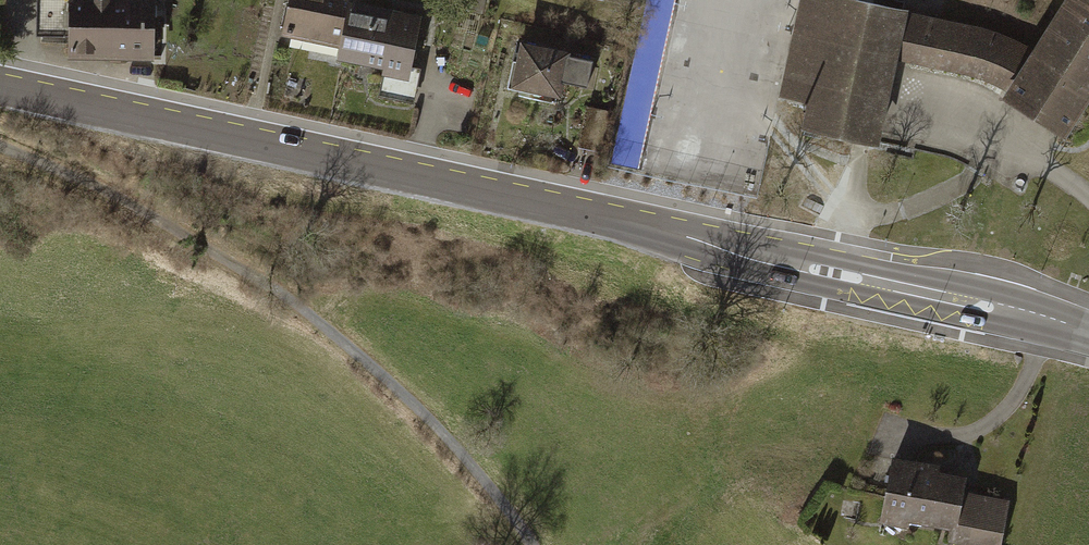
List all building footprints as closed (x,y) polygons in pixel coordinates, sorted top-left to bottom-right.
[(58,64),(139,59),(135,0),(54,0),(58,64)] [(337,69),(350,13),(344,12),(347,0),(284,0),(275,40),(329,51),(326,66),(337,69)] [(776,123),(877,147),(898,59),(908,19),(832,0),(806,0),(776,123)] [(1088,97),(1088,0),(1062,0),(1028,56),(1006,92),(997,106),(1060,144),(1088,97)] [(350,13),(337,69),(382,79),(378,96),(409,103),(414,78),(399,74),(410,27),(350,13)] [(970,83),(1006,92),(1028,56),(988,36),(908,19),(898,59),(970,83)] [(511,49),(501,98),(548,107),(558,58),(511,49)] [(884,467),(879,525),(945,530),(943,544),(997,544),(1001,506),(959,502),(960,484),(933,482),(934,471),(884,467)]
